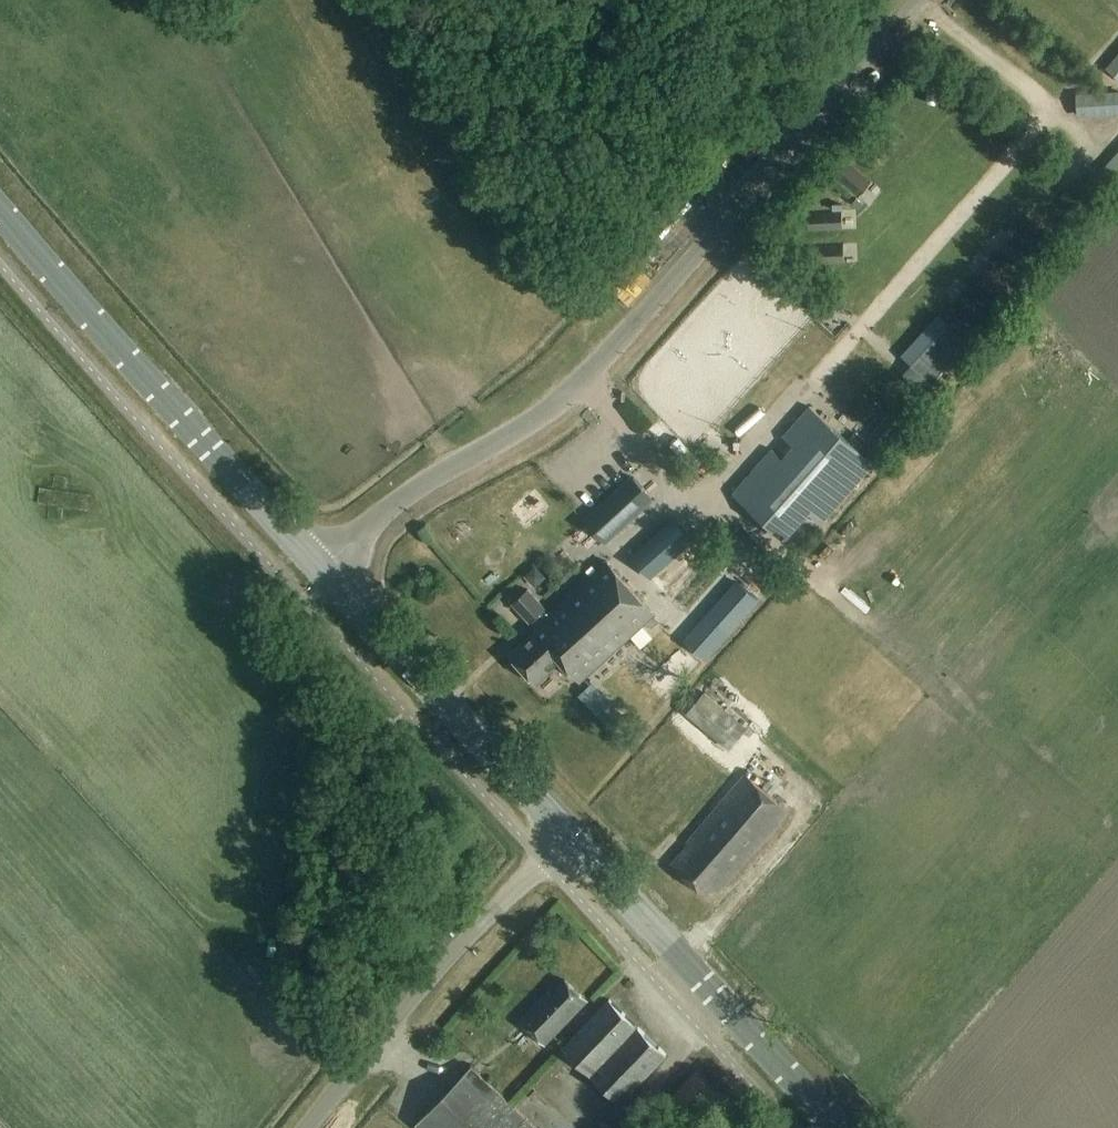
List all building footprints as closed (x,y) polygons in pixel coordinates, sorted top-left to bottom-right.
[(1101,104),(1117,122),(1117,92),(1116,90),(1101,104)] [(1117,190),(1117,160),(1103,172),(1117,190)] [(817,234),(862,275),(883,252),(838,211),(817,234)] [(714,414),(742,400),(726,369),(698,384),(714,414)] [(863,453),(809,406),(782,437),(793,446),(783,459),(771,449),(732,494),(786,541),(809,514),(863,453)] [(584,519),(606,543),(655,499),(632,475),(584,519)] [(671,519),(632,556),(651,579),(691,543),(671,519)] [(545,620),(540,614),(546,609),(529,589),(513,603),(535,628),(535,629),(534,629),(536,631),(512,652),(540,684),(564,663),(582,684),(657,619),(609,564),(545,620)] [(695,636),(688,643),(704,658),(758,599),(755,596),(741,584),(695,636)] [(592,684),(578,696),(590,708),(603,696),(592,684)] [(687,715),(730,750),(746,730),(704,695),(687,715)] [(747,775),(743,780),(686,844),(689,846),(672,866),(706,896),(714,888),(718,892),(789,812),(747,775)] [(544,1043),(589,995),(566,974),(541,1001),(538,998),(519,1019),(544,1043)] [(610,995),(562,1045),(619,1100),(666,1051),(637,1023),(610,995)] [(413,1121),(420,1127),(536,1127),(469,1064),(413,1121)]
